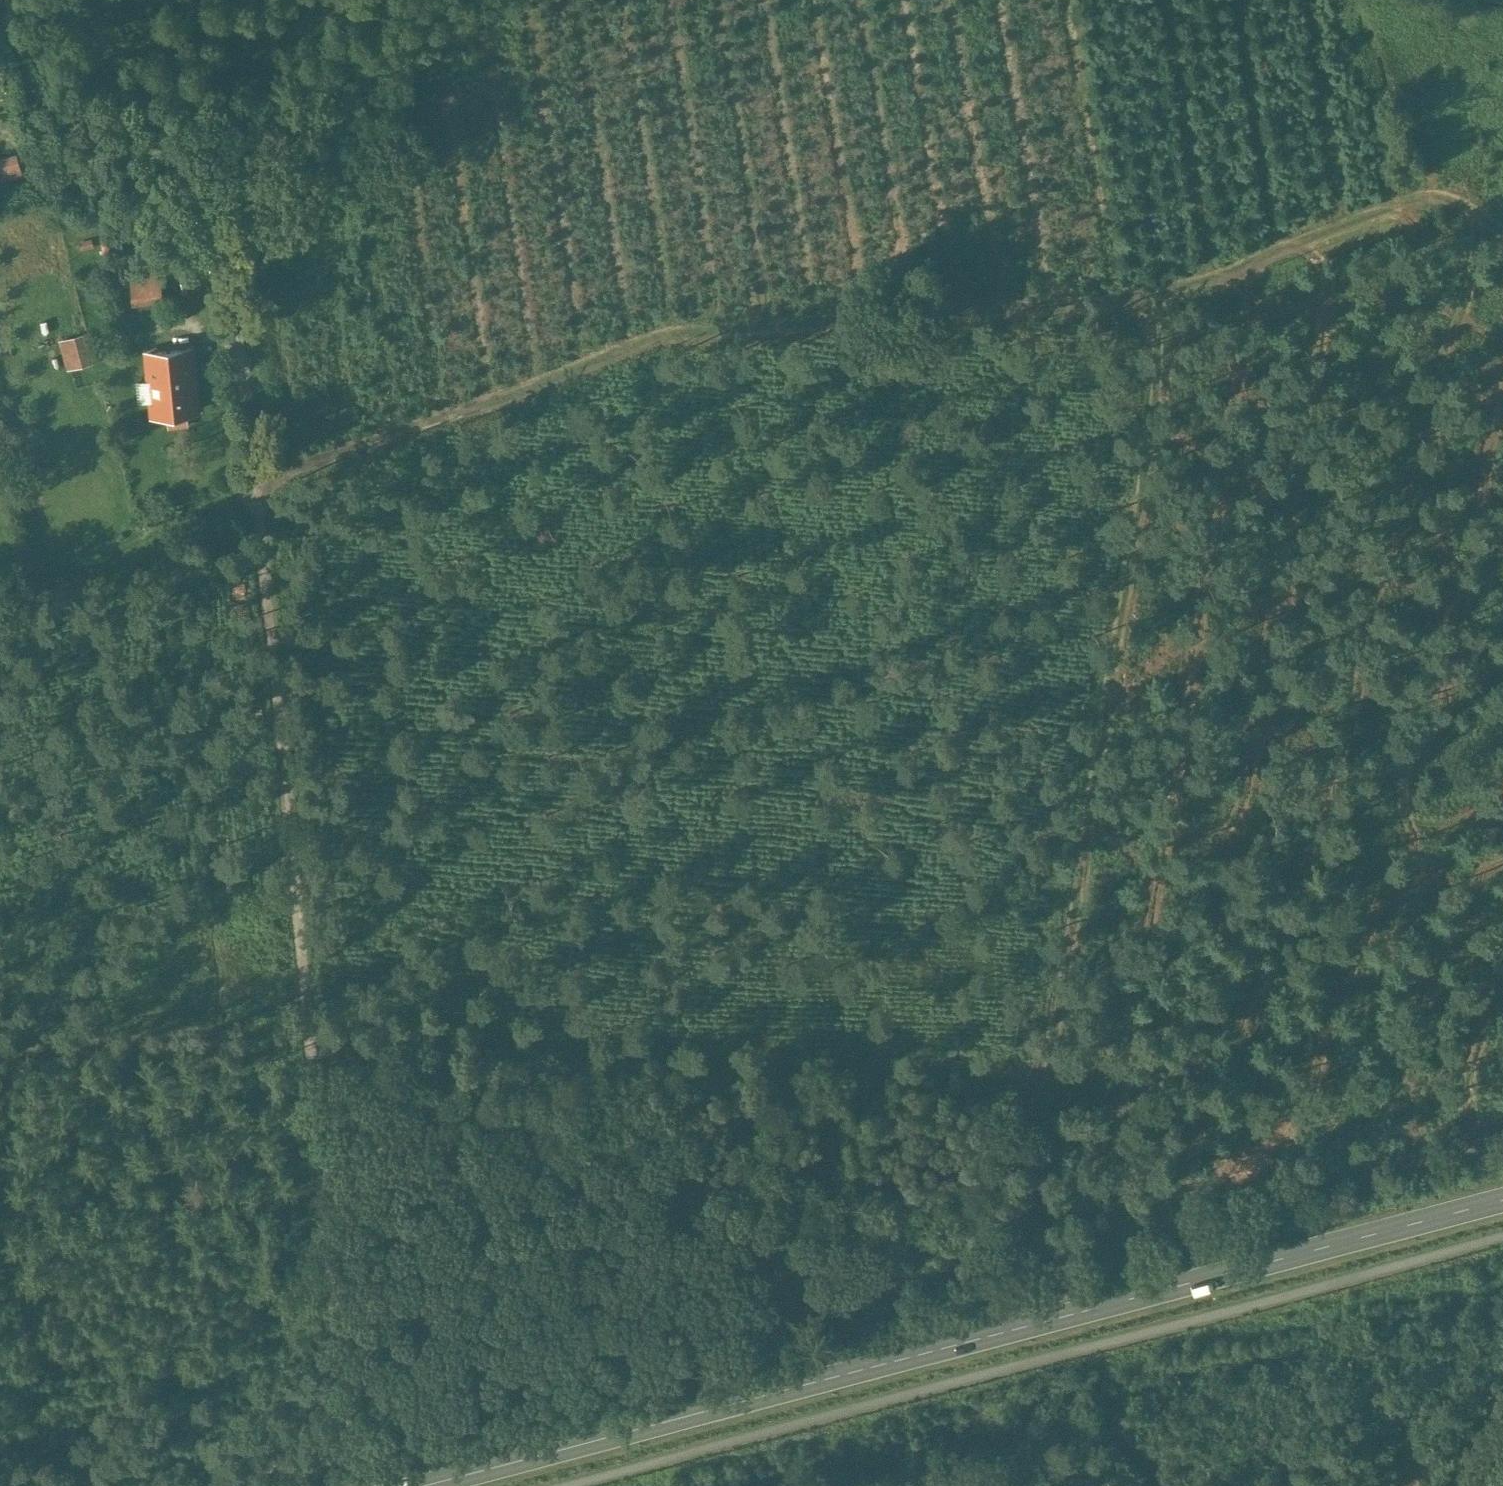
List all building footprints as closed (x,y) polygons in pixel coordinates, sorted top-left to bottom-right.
[(30,173),(25,151),(0,156),(0,159),(4,179),(30,173)] [(138,302),(170,300),(167,254),(135,256),(138,302)] [(98,331),(65,334),(68,366),(102,362),(98,331)] [(190,349),(146,352),(152,413),(164,412),(165,421),(181,420),(180,409),(195,407),(190,349)]
